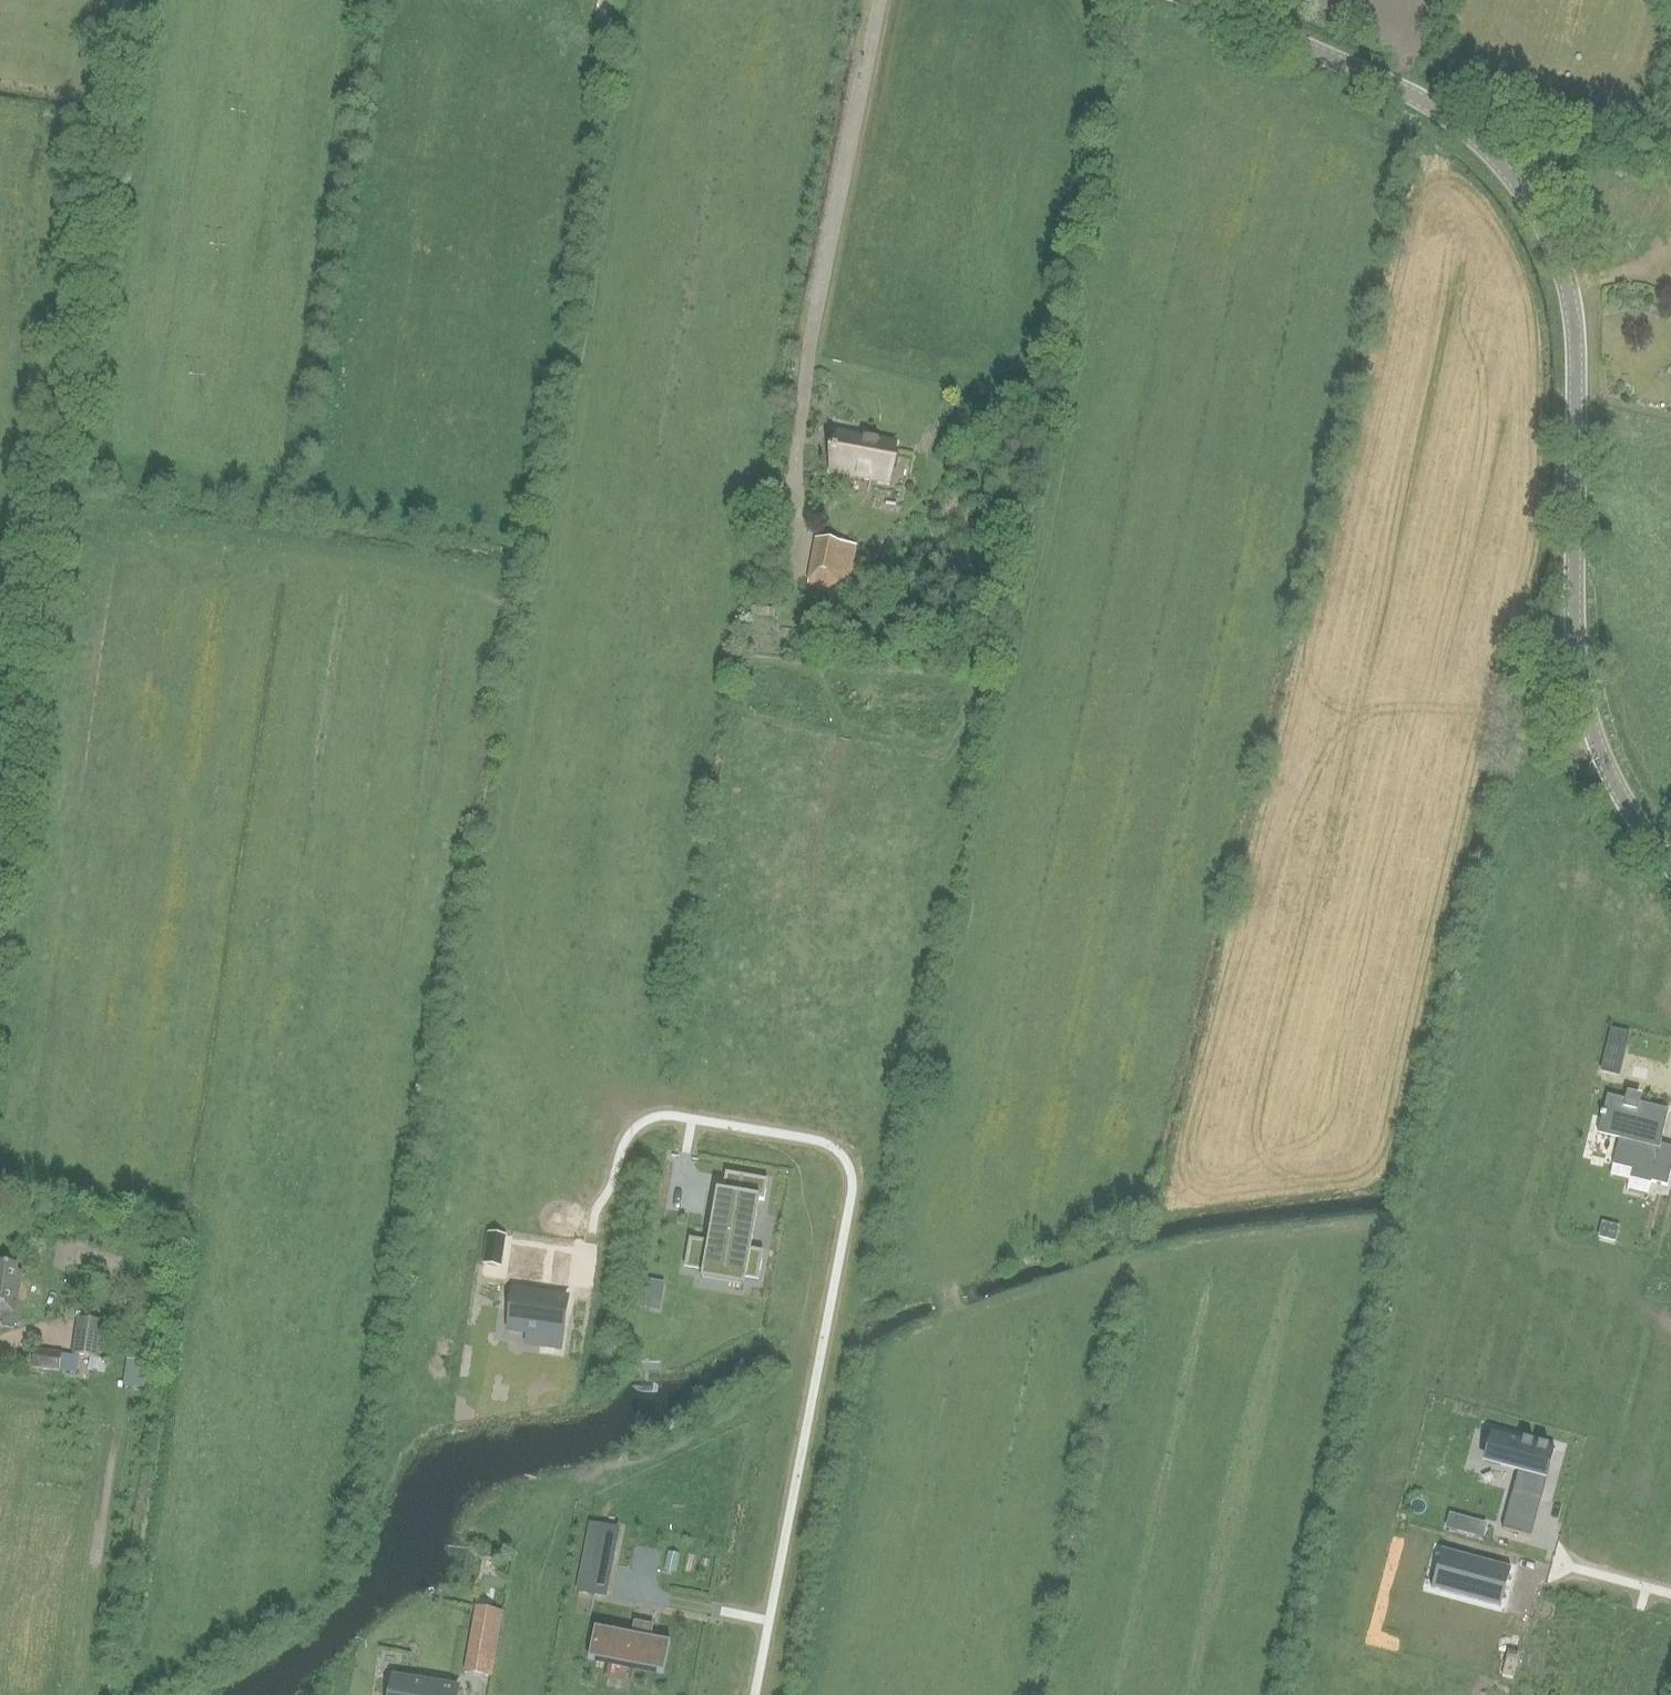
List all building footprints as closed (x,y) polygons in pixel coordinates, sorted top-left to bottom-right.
[(888,481),(896,443),(883,441),(883,439),(867,436),(867,438),(839,432),(832,470),(888,481)] [(848,592),(857,546),(817,539),(808,584),(848,592)] [(752,607),(751,614),(776,617),(776,609),(752,607)] [(1627,1035),(1612,1031),(1608,1051),(1623,1054),(1627,1035)] [(1617,1073),(1644,1081),(1653,1056),(1626,1047),(1617,1073)] [(1599,1134),(1620,1139),(1614,1165),(1633,1170),(1631,1178),(1652,1184),(1652,1182),(1668,1186),(1670,1174),(1670,1150),(1660,1147),(1669,1111),(1637,1103),(1639,1097),(1629,1095),(1627,1100),(1608,1095),(1599,1134)] [(689,1257),(687,1267),(705,1270),(746,1277),(758,1279),(760,1270),(761,1270),(764,1252),(751,1249),(760,1200),(765,1201),(768,1180),(727,1173),(723,1193),(718,1193),(709,1242),(690,1239),(687,1257),(689,1257)] [(1600,1237),(1616,1241),(1619,1228),(1604,1224),(1600,1237)] [(489,1233),(484,1264),(502,1267),(506,1236),(489,1233)] [(24,1271),(18,1270),(19,1263),(0,1260),(0,1310),(3,1311),(0,1325),(16,1327),(24,1271)] [(650,1281),(648,1290),(665,1293),(666,1284),(650,1281)] [(515,1291),(509,1330),(542,1334),(540,1347),(561,1350),(568,1298),(515,1291)] [(77,1318),(73,1354),(99,1357),(102,1320),(77,1318)] [(128,1360),(150,1363),(154,1332),(131,1329),(128,1360)] [(60,1371),(63,1352),(36,1348),(33,1367),(60,1371)] [(1495,1437),(1488,1464),(1521,1473),(1515,1494),(1544,1502),(1549,1481),(1547,1480),(1555,1451),(1551,1450),(1551,1448),(1541,1445),(1540,1447),(1535,1446),(1536,1444),(1525,1441),(1525,1443),(1493,1435),(1493,1437),(1495,1437)] [(1506,1516),(1503,1529),(1531,1537),(1534,1524),(1506,1516)] [(1476,1521),(1472,1536),(1485,1539),(1489,1525),(1476,1521)] [(592,1525),(586,1558),(612,1563),(619,1530),(592,1525)] [(1443,1550),(1433,1588),(1502,1606),(1512,1569),(1443,1550)] [(470,1651),(467,1673),(471,1673),(493,1677),(504,1611),(478,1607),(470,1651)] [(597,1629),(591,1660),(664,1674),(670,1644),(651,1640),(653,1630),(634,1626),(632,1636),(597,1629)] [(459,1688),(395,1677),(392,1694),(458,1694),(459,1688)]
